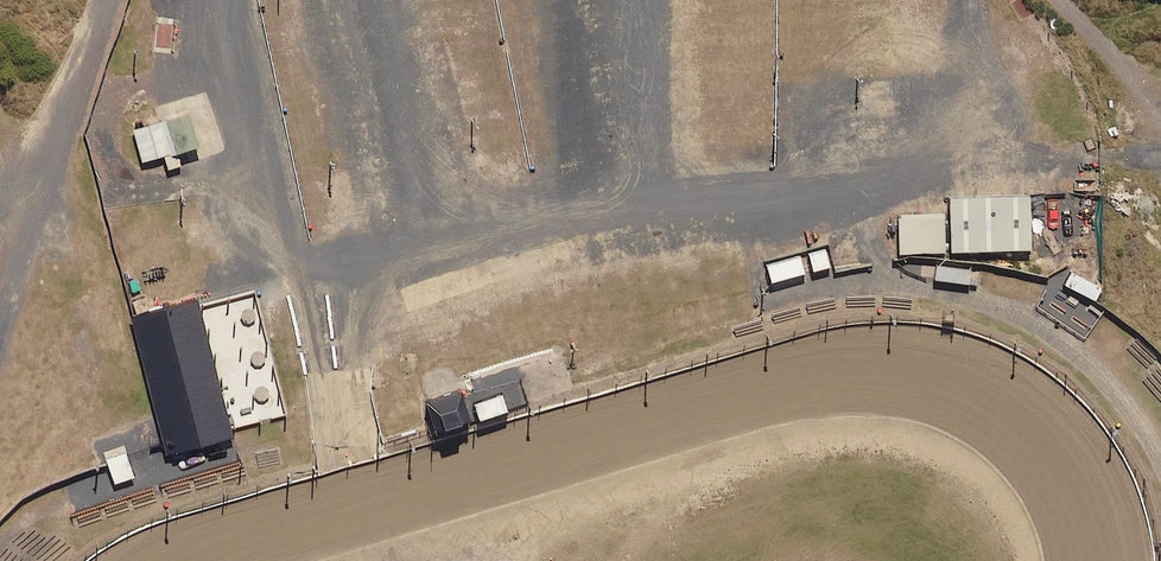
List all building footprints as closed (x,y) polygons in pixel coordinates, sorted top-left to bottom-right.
[(191,112),(132,129),(142,164),(165,157),(169,170),(182,166),(178,154),(201,148),(191,112)] [(1030,255),(1028,201),(947,203),(949,257),(1030,255)] [(944,256),(942,217),(896,220),(899,258),(944,256)] [(811,275),(828,272),(824,252),(807,255),(811,275)] [(770,287),(803,278),(798,258),(765,267),(770,287)] [(192,298),(125,318),(166,457),(233,438),(192,298)] [(440,438),(473,425),(459,388),(425,400),(440,438)] [(503,394),(475,404),(482,423),(510,412),(503,394)] [(125,449),(104,456),(113,481),(134,474),(125,449)]
